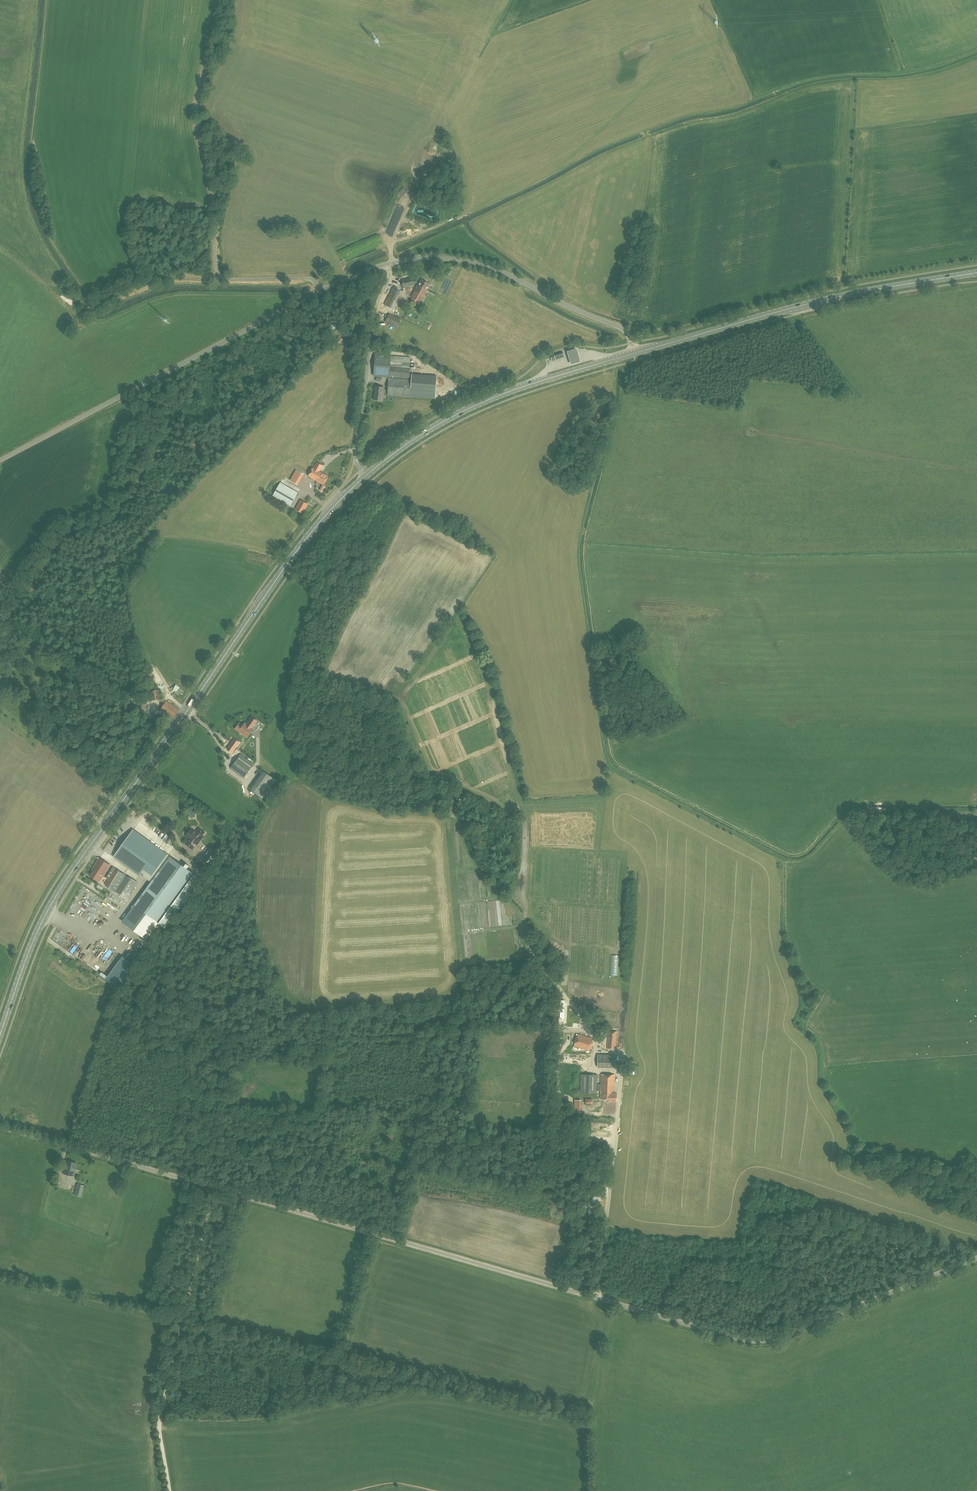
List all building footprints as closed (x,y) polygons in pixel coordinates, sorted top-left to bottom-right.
[(415,285),(413,277),(401,280),(403,288),(415,285)] [(427,290),(430,284),(422,280),(419,285),(418,285),(411,297),(421,302),(428,290),(427,290)] [(399,291),(393,287),(384,304),(390,307),(394,300),(395,300),(399,291)] [(389,314),(385,322),(397,327),(401,319),(389,314)] [(578,349),(568,352),(572,366),(582,363),(578,349)] [(554,356),(551,357),(552,361),(564,357),(563,353),(554,356)] [(375,355),(374,376),(392,377),(410,379),(411,357),(391,356),(375,355)] [(388,395),(393,395),(435,398),(437,376),(412,375),(412,380),(394,378),(389,378),(388,395)] [(382,400),(384,387),(375,386),(374,399),(382,400)] [(475,410),(490,404),(489,400),(474,407),(475,410)] [(324,484),(328,476),(319,471),(322,466),(317,462),(314,468),(313,467),(308,476),(324,484)] [(296,471),(290,480),(297,484),(303,474),(300,472),(296,470),(296,471)] [(298,492),(280,482),(273,496),(290,506),(298,492)] [(308,504),(301,500),(296,509),(303,513),(308,504)] [(151,700),(161,699),(160,689),(150,691),(151,700)] [(173,719),(179,710),(166,701),(160,710),(173,719)] [(256,726),(259,722),(257,721),(256,720),(251,717),(246,724),(245,723),(243,725),(240,723),(239,724),(235,729),(247,737),(249,733),(253,728),(252,728),(253,727),(255,724),(256,726)] [(232,752),(234,749),(238,744),(235,742),(233,741),(227,749),(232,752)] [(253,764),(240,755),(231,767),(244,776),(253,764)] [(276,780),(264,771),(251,789),(263,798),(276,780)] [(191,828),(186,836),(190,839),(186,844),(192,849),(196,843),(197,844),(203,837),(202,836),(205,832),(199,828),(196,832),(191,828)] [(133,830),(114,856),(116,858),(139,875),(144,868),(155,876),(170,856),(158,848),(136,831),(133,830)] [(216,855),(211,852),(205,861),(209,864),(216,855)] [(134,905),(122,921),(147,939),(159,922),(165,927),(200,879),(194,874),(187,868),(184,866),(170,856),(155,876),(134,905)] [(127,899),(138,882),(127,875),(99,858),(93,869),(89,875),(99,881),(102,877),(104,878),(105,876),(109,879),(105,885),(127,899)] [(92,898),(93,894),(90,893),(87,899),(96,903),(98,897),(96,896),(95,899),(92,898)] [(83,952),(80,956),(88,961),(91,958),(83,952)] [(617,1031),(608,1031),(607,1048),(616,1048),(616,1049),(617,1031)] [(591,1049),(593,1041),(592,1041),(593,1038),(579,1033),(578,1036),(577,1036),(574,1043),(575,1043),(574,1046),(589,1051),(590,1048),(591,1049)] [(616,1055),(598,1054),(597,1067),(616,1067),(616,1055)] [(616,1101),(616,1093),(614,1093),(615,1074),(601,1074),(601,1084),(597,1084),(597,1075),(581,1074),(581,1092),(596,1093),(597,1090),(601,1091),(600,1099),(610,1099),(610,1101),(616,1101)] [(74,1176),(77,1162),(66,1160),(63,1173),(74,1176)] [(82,1196),(84,1185),(77,1183),(74,1194),(82,1196)]
